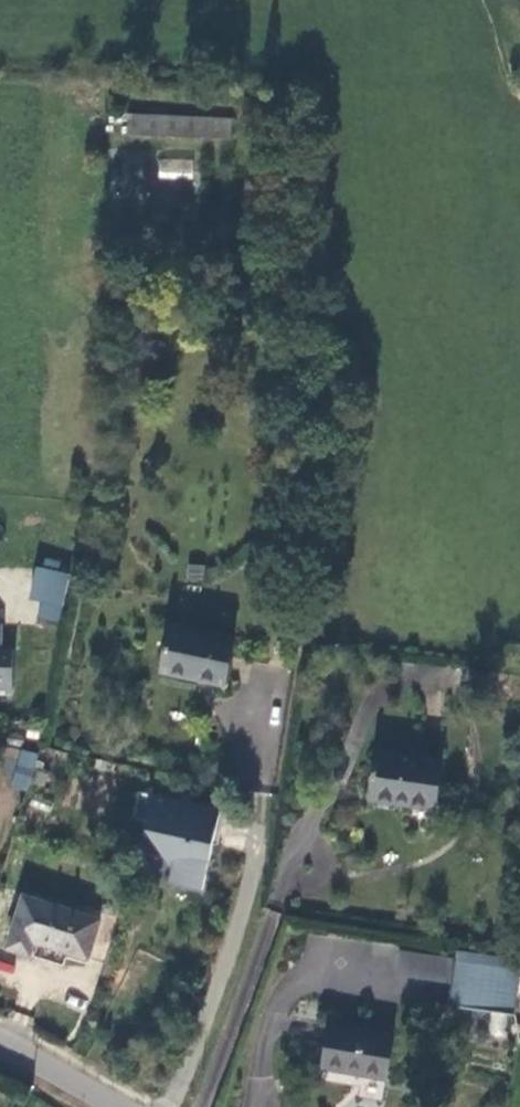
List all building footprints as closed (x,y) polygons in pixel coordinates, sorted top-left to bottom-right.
[(205,116),(145,115),(145,133),(205,135),(205,119),(205,116)] [(224,120),(205,119),(205,135),(223,136),(224,120)] [(38,603),(36,620),(61,623),(67,572),(34,568),(29,602),(38,603)] [(230,638),(167,627),(158,670),(200,677),(199,683),(221,687),(230,638)] [(9,703),(9,654),(0,654),(0,702),(9,703)] [(8,748),(1,786),(29,792),(36,753),(8,748)] [(435,772),(370,763),(364,805),(404,810),(403,815),(428,819),(435,772)] [(220,816),(132,796),(126,823),(139,826),(136,841),(148,844),(166,873),(163,887),(196,894),(199,880),(194,871),(203,866),(207,850),(212,851),(220,816)] [(96,917),(23,896),(8,947),(28,953),(33,938),(86,954),(96,917)] [(398,951),(396,976),(450,981),(452,956),(398,951)] [(453,1007),(517,1018),(519,999),(519,974),(460,965),(453,1007)] [(327,1029),(321,1068),(386,1079),(392,1040),(327,1029)]
